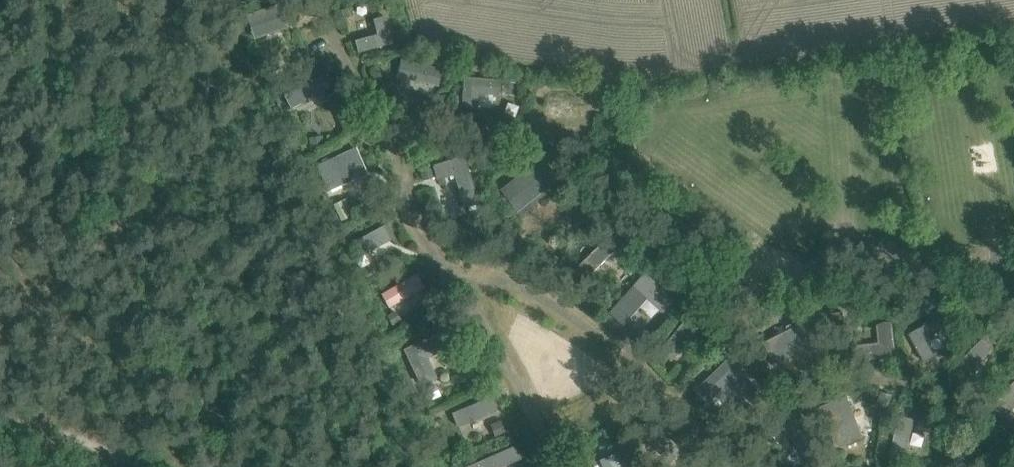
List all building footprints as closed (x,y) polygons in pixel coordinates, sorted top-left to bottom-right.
[(273,3),(240,13),(248,39),(281,29),(273,3)] [(385,12),(370,17),(375,33),(353,40),(357,53),(394,42),(385,12)] [(369,20),(357,23),(361,36),(373,33),(369,20)] [(285,104),(328,88),(323,74),(280,90),(285,104)] [(506,108),(507,77),(462,76),(462,108),(506,108)] [(551,88),(549,111),(578,112),(579,89),(551,88)] [(312,161),(323,189),(364,172),(353,145),(312,161)] [(467,153),(420,165),(423,180),(453,172),(463,212),(481,207),(467,153)] [(498,190),(518,213),(557,177),(537,155),(498,190)] [(806,181),(807,164),(795,164),(795,181),(806,181)] [(364,264),(398,247),(385,222),(351,238),(364,264)] [(593,272),(614,252),(602,239),(581,259),(593,272)] [(631,339),(672,300),(644,271),(603,310),(631,339)] [(385,307),(425,288),(417,272),(378,291),(385,307)] [(668,360),(694,330),(682,319),(656,349),(668,360)] [(918,361),(943,353),(933,320),(907,329),(918,361)] [(889,322),(858,324),(860,357),(891,355),(889,322)] [(772,368),(809,351),(797,323),(759,340),(772,368)] [(976,338),(958,364),(971,372),(988,347),(976,338)] [(431,352),(408,359),(416,384),(439,376),(431,352)] [(719,366),(695,384),(706,398),(729,380),(719,366)] [(455,426),(498,407),(492,392),(449,411),(455,426)] [(818,401),(829,446),(858,439),(848,394),(818,401)] [(896,415),(892,449),(923,453),(928,419),(896,415)] [(520,457),(514,443),(463,465),(464,466),(497,466),(520,457)] [(598,458),(601,466),(625,466),(620,450),(598,458)]
